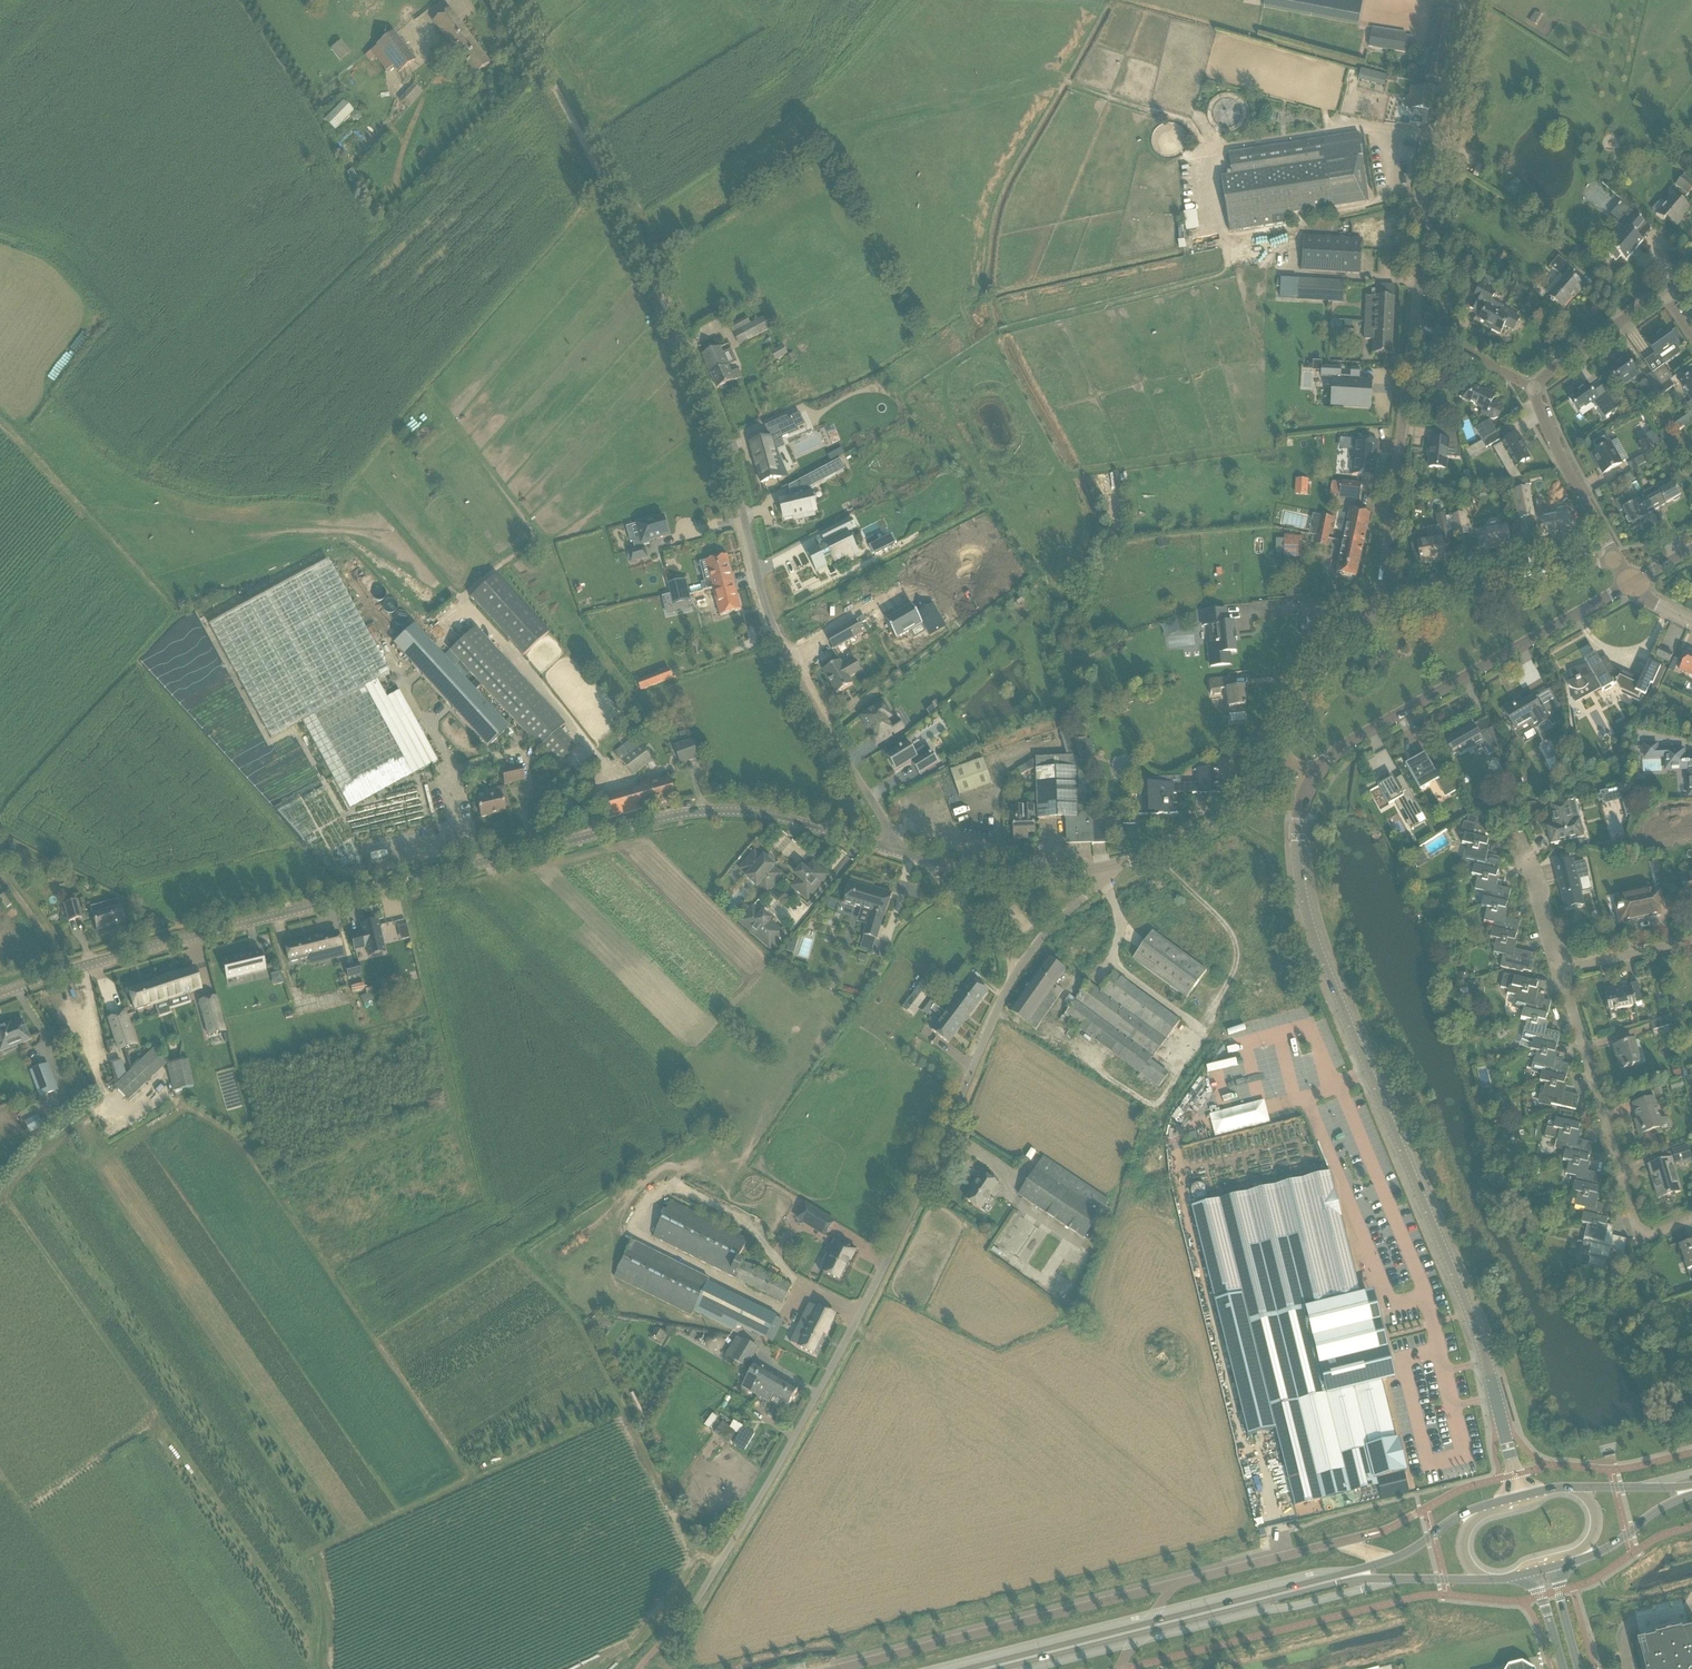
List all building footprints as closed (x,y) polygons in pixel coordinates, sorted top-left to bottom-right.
[(1363,0),(1265,0),(1263,8),(1359,26),(1363,0)] [(473,75),(480,70),(489,63),(449,10),(433,22),(473,75)] [(1410,55),(1413,38),(1405,36),(1406,33),(1372,28),(1368,47),(1410,55)] [(393,34),(377,46),(393,67),(398,73),(414,61),(398,41),(393,34)] [(339,40),(329,49),(339,60),(349,52),(339,40)] [(1384,87),(1387,76),(1361,69),(1358,81),(1384,87)] [(1419,90),(1420,83),(1413,82),(1412,88),(1411,88),(1410,99),(1407,98),(1405,108),(1429,111),(1432,92),(1419,90)] [(413,84),(399,99),(408,107),(422,92),(413,84)] [(334,131),(353,111),(342,100),(323,120),(334,131)] [(1228,225),(1365,204),(1357,158),(1363,157),(1359,134),(1228,154),(1231,176),(1221,178),(1228,225)] [(1458,159),(1456,168),(1465,170),(1467,161),(1458,159)] [(1691,190),(1691,183),(1684,176),(1675,185),(1687,195),(1691,190)] [(1679,203),(1671,196),(1664,204),(1660,200),(1651,210),(1656,215),(1664,222),(1666,219),(1668,220),(1676,227),(1683,219),(1681,218),(1690,208),(1681,201),(1679,203)] [(1611,248),(1606,253),(1616,262),(1620,257),(1626,262),(1643,242),(1634,234),(1644,222),(1637,216),(1630,210),(1621,202),(1610,215),(1626,229),(1610,248),(1611,248)] [(1196,210),(1183,212),(1185,230),(1199,228),(1196,210)] [(1550,229),(1546,234),(1553,240),(1557,235),(1550,229)] [(1359,274),(1361,240),(1304,236),(1302,271),(1359,274)] [(1184,240),(1178,241),(1179,250),(1186,249),(1184,240)] [(1575,296),(1583,287),(1570,276),(1575,271),(1558,257),(1550,267),(1564,279),(1549,297),(1562,308),(1573,295),(1575,296)] [(1492,286),(1496,278),(1486,273),(1482,280),(1492,286)] [(1281,280),(1280,298),(1298,299),(1298,300),(1332,302),(1333,292),(1342,293),(1342,283),(1299,281),(1281,280)] [(1391,355),(1394,286),(1376,285),(1376,297),(1366,297),(1364,340),(1374,340),(1373,354),(1391,355)] [(1475,297),(1469,308),(1482,315),(1479,320),(1486,324),(1485,326),(1491,329),(1499,334),(1504,326),(1513,332),(1520,318),(1511,313),(1512,312),(1503,307),(1491,301),(1496,294),(1480,285),(1474,296),(1475,297)] [(1333,292),(1332,302),(1341,302),(1342,293),(1333,292)] [(750,324),(747,317),(730,326),(739,346),(771,329),(765,317),(761,319),(750,324)] [(1330,320),(1330,328),(1340,329),(1340,320),(1330,320)] [(1686,344),(1675,329),(1668,334),(1665,329),(1646,342),(1656,357),(1674,344),(1678,350),(1686,344)] [(709,343),(699,347),(717,389),(719,388),(721,391),(727,388),(726,385),(727,384),(742,378),(738,370),(731,373),(716,340),(709,343)] [(775,362),(788,354),(783,345),(770,352),(775,362)] [(789,364),(797,360),(793,353),(786,357),(789,364)] [(1625,357),(1607,370),(1613,379),(1617,385),(1620,389),(1638,376),(1635,372),(1631,366),(1625,357)] [(1662,386),(1672,378),(1663,365),(1652,373),(1662,386)] [(1321,368),(1321,376),(1326,377),(1326,379),(1325,391),(1331,391),(1336,391),(1335,405),(1332,404),(1332,405),(1369,407),(1369,393),(1372,393),(1372,384),(1359,383),(1359,381),(1360,370),(1351,369),(1350,378),(1341,377),(1341,369),(1321,368)] [(1652,373),(1646,377),(1656,391),(1662,386),(1652,373)] [(1691,412),(1691,375),(1680,383),(1691,401),(1689,403),(1689,410),(1691,413),(1691,412)] [(1660,397),(1674,387),(1669,381),(1672,379),(1672,378),(1662,386),(1656,391),(1660,397)] [(1485,394),(1466,384),(1459,398),(1482,409),(1480,414),(1492,419),(1498,418),(1500,413),(1499,408),(1493,405),(1493,406),(1490,405),(1494,396),(1486,392),(1485,394)] [(1572,395),(1568,398),(1578,412),(1587,406),(1591,403),(1593,405),(1592,406),(1595,410),(1596,409),(1603,420),(1606,418),(1611,414),(1616,411),(1620,417),(1624,415),(1619,408),(1603,386),(1593,393),(1592,393),(1586,385),(1576,392),(1572,395)] [(771,393),(769,387),(763,389),(766,395),(771,393)] [(1691,413),(1672,426),(1677,432),(1683,428),(1684,429),(1691,424),(1691,412),(1691,413)] [(770,439),(751,447),(758,462),(759,465),(756,465),(761,483),(781,477),(780,474),(784,473),(774,448),(772,443),(781,439),(788,436),(798,431),(797,428),(804,425),(799,414),(788,419),(787,419),(789,423),(779,427),(777,423),(776,424),(781,434),(770,439)] [(1482,442),(1496,433),(1489,421),(1474,429),(1482,442)] [(1429,467),(1429,468),(1445,470),(1447,449),(1457,450),(1460,430),(1455,429),(1444,428),(1436,427),(1435,440),(1430,440),(1429,450),(1431,450),(1429,467)] [(1474,446),(1465,451),(1469,459),(1479,453),(1486,449),(1500,440),(1496,433),(1482,442),(1474,446)] [(1507,472),(1529,460),(1529,459),(1528,459),(1520,445),(1522,444),(1517,434),(1494,448),(1494,449),(1507,472)] [(1603,474),(1612,468),(1621,463),(1606,436),(1593,443),(1597,451),(1591,454),(1603,474)] [(1338,439),(1335,474),(1352,476),(1375,478),(1378,442),(1355,440),(1338,439)] [(830,461),(844,454),(842,449),(828,456),(830,461)] [(1631,471),(1645,463),(1642,456),(1627,464),(1631,471)] [(832,465),(820,471),(820,472),(824,480),(836,474),(832,465)] [(1470,470),(1463,472),(1468,484),(1474,482),(1470,470)] [(1525,477),(1512,480),(1513,488),(1526,486),(1525,477)] [(1295,494),(1308,495),(1308,479),(1295,478),(1295,494)] [(1359,499),(1360,485),(1332,481),(1330,495),(1339,496),(1339,497),(1359,499)] [(1680,497),(1675,487),(1673,484),(1659,492),(1655,486),(1643,493),(1647,500),(1654,511),(1665,505),(1680,497)] [(1531,530),(1538,529),(1540,537),(1559,533),(1559,536),(1569,534),(1566,514),(1551,516),(1551,517),(1537,519),(1536,514),(1532,515),(1531,506),(1529,506),(1527,498),(1529,498),(1527,489),(1514,492),(1519,519),(1529,517),(1531,530)] [(1634,504),(1631,505),(1626,496),(1615,502),(1621,512),(1623,511),(1631,525),(1643,519),(1642,517),(1654,511),(1647,500),(1643,493),(1632,500),(1634,504)] [(809,494),(780,501),(784,520),(814,513),(809,494)] [(1363,546),(1370,514),(1350,510),(1343,541),(1363,546)] [(1428,539),(1417,542),(1417,544),(1421,563),(1431,561),(1430,558),(1444,556),(1442,546),(1451,545),(1448,532),(1445,514),(1435,516),(1437,527),(1426,529),(1428,539)] [(1455,517),(1452,517),(1455,537),(1458,536),(1468,535),(1465,515),(1455,517)] [(1328,538),(1333,519),(1320,516),(1316,536),(1328,538)] [(635,551),(629,553),(631,562),(647,558),(645,549),(644,549),(643,546),(651,544),(650,541),(669,536),(664,517),(655,520),(655,518),(654,518),(637,523),(636,523),(637,524),(641,539),(633,541),(633,543),(635,551)] [(1509,546),(1507,535),(1505,526),(1477,532),(1480,548),(1498,545),(1498,548),(1509,546)] [(817,548),(807,554),(807,555),(808,554),(817,571),(816,572),(816,573),(826,568),(827,568),(827,567),(824,560),(831,557),(834,563),(835,563),(844,558),(846,562),(854,558),(856,556),(851,547),(852,546),(851,545),(846,536),(845,534),(844,532),(847,531),(846,527),(845,528),(835,532),(833,528),(820,535),(821,535),(825,544),(825,545),(821,547),(820,547),(818,548),(817,548)] [(1302,558),(1302,537),(1284,536),(1283,557),(1302,558)] [(1327,547),(1328,538),(1316,536),(1314,544),(1327,547)] [(1356,578),(1363,546),(1343,541),(1336,573),(1356,578)] [(878,546),(870,549),(873,555),(874,555),(874,554),(880,551),(878,546)] [(705,583),(701,584),(703,591),(713,589),(734,583),(727,556),(706,561),(711,581),(705,583)] [(437,762),(425,738),(399,691),(387,698),(384,694),(386,693),(385,690),(383,691),(377,680),(388,674),(326,561),(209,625),(271,738),(302,721),(350,809),(437,762)] [(523,656),(548,633),(495,575),(470,598),(523,656)] [(671,595),(688,590),(685,579),(668,584),(671,595)] [(734,583),(713,589),(720,616),(741,610),(734,583)] [(673,605),(691,601),(688,590),(671,595),(673,605)] [(1301,590),(1286,591),(1287,598),(1288,598),(1302,597),(1301,595),(1301,590)] [(1021,597),(1015,601),(1018,605),(1024,601),(1021,597)] [(706,600),(697,602),(699,609),(707,607),(706,600)] [(911,605),(885,620),(896,639),(909,632),(923,624),(927,632),(929,636),(946,627),(933,605),(917,615),(911,605)] [(1225,610),(1202,612),(1204,626),(1210,625),(1210,626),(1216,625),(1218,643),(1211,644),(1208,644),(1209,655),(1210,663),(1211,667),(1230,665),(1229,656),(1229,653),(1236,652),(1235,641),(1236,641),(1237,641),(1236,634),(1235,634),(1234,634),(1233,623),(1227,623),(1225,610)] [(834,649),(862,633),(855,621),(827,637),(834,649)] [(1179,623),(1164,624),(1165,647),(1195,645),(1194,631),(1179,632),(1179,623)] [(474,691),(481,685),(476,679),(469,686),(414,625),(397,640),(416,660),(412,665),(487,748),(508,728),(474,691)] [(555,766),(575,748),(558,729),(563,724),(474,627),(449,651),(476,679),(481,685),(548,758),(555,766)] [(1659,649),(1655,657),(1669,663),(1672,655),(1659,649)] [(1687,652),(1679,670),(1691,676),(1691,654),(1687,652)] [(1652,663),(1651,664),(1648,663),(1640,680),(1618,670),(1615,672),(1607,658),(1599,661),(1595,655),(1584,661),(1587,665),(1569,672),(1571,682),(1568,683),(1567,683),(1569,688),(1573,691),(1577,692),(1581,691),(1585,689),(1587,687),(1595,693),(1601,689),(1602,692),(1603,691),(1604,693),(1612,689),(1611,687),(1613,686),(1613,685),(1616,684),(1620,691),(1638,700),(1641,695),(1645,697),(1650,685),(1657,689),(1666,669),(1652,663)] [(861,671),(855,661),(843,668),(840,662),(824,671),(837,694),(852,685),(848,678),(861,671)] [(661,673),(637,682),(641,691),(665,682),(661,673)] [(1230,679),(1209,681),(1210,695),(1221,694),(1221,690),(1227,690),(1230,715),(1231,723),(1245,722),(1244,713),(1247,713),(1244,687),(1231,689),(1230,679)] [(1115,708),(1133,702),(1131,695),(1120,699),(1121,700),(1113,702),(1115,708)] [(1146,706),(1155,703),(1153,696),(1144,699),(1146,706)] [(1539,709),(1532,697),(1515,708),(1512,703),(1503,709),(1515,730),(1517,729),(1521,736),(1534,728),(1535,730),(1550,721),(1552,726),(1562,720),(1559,716),(1562,714),(1554,700),(1539,709)] [(935,710),(931,704),(924,710),(929,715),(935,710)] [(1128,705),(1122,707),(1124,714),(1131,711),(1128,705)] [(894,734),(885,719),(889,716),(882,706),(863,718),(869,728),(871,727),(872,729),(876,736),(872,738),(876,745),(894,734)] [(1067,757),(1036,758),(1036,769),(1038,808),(1038,819),(1049,819),(1049,816),(1067,815),(1067,818),(1068,843),(1093,842),(1092,825),(1089,761),(1080,762),(1074,739),(1070,725),(1060,728),(1059,729),(1067,757)] [(1479,736),(1473,726),(1444,743),(1452,757),(1458,753),(1460,756),(1474,747),(1474,748),(1482,744),(1489,756),(1498,751),(1505,746),(1501,739),(1494,727),(1479,736)] [(633,776),(653,761),(636,738),(615,753),(633,776)] [(1087,739),(1074,739),(1080,762),(1089,761),(1089,756),(1093,756),(1093,747),(1093,741),(1087,741),(1087,739)] [(681,763),(699,757),(694,740),(675,747),(681,763)] [(887,752),(889,755),(887,756),(896,771),(911,762),(913,764),(919,775),(938,763),(932,752),(929,754),(930,756),(923,761),(922,759),(919,760),(908,743),(907,743),(905,740),(887,752)] [(1645,745),(1645,758),(1665,757),(1665,765),(1665,771),(1688,771),(1688,777),(1689,796),(1691,796),(1691,757),(1684,757),(1684,750),(1657,751),(1657,745),(1645,745)] [(1433,769),(1425,754),(1405,765),(1420,791),(1429,786),(1428,784),(1437,779),(1442,787),(1445,785),(1450,795),(1456,792),(1441,765),(1433,769)] [(1036,758),(1018,769),(1021,775),(1028,771),(1036,769),(1036,758)] [(983,759),(951,771),(959,796),(992,785),(983,759)] [(504,785),(524,780),(520,765),(501,770),(504,785)] [(1181,780),(1141,782),(1143,815),(1173,814),(1173,813),(1173,805),(1173,804),(1172,795),(1214,793),(1214,784),(1214,783),(1213,771),(1213,770),(1208,770),(1196,770),(1197,783),(1181,784),(1181,780)] [(547,773),(543,776),(551,788),(556,785),(547,773)] [(654,783),(653,777),(640,781),(642,786),(598,799),(604,820),(676,800),(670,778),(654,783)] [(1392,778),(1378,786),(1389,806),(1394,803),(1395,802),(1400,812),(1403,810),(1409,821),(1422,814),(1423,814),(1408,788),(1407,788),(1402,791),(1400,792),(1392,778)] [(493,796),(476,800),(481,818),(505,812),(504,810),(510,809),(504,787),(492,790),(493,796)] [(1600,796),(1597,796),(1598,802),(1601,802),(1602,804),(1604,804),(1604,805),(1622,801),(1622,799),(1624,799),(1621,787),(1599,793),(1600,796)] [(1553,825),(1546,827),(1550,844),(1561,842),(1578,838),(1583,837),(1581,829),(1579,819),(1574,800),(1567,802),(1560,803),(1550,806),(1553,821),(1552,821),(1553,825)] [(1632,803),(1622,804),(1626,817),(1630,816),(1632,803)] [(1536,804),(1527,804),(1527,813),(1537,812),(1536,804)] [(1014,840),(1027,839),(1026,833),(1034,833),(1033,807),(1013,808),(1014,819),(1013,819),(1014,840)] [(1464,822),(1461,834),(1464,835),(1462,844),(1468,846),(1465,858),(1464,864),(1474,866),(1498,872),(1501,859),(1492,857),(1493,855),(1487,853),(1489,847),(1487,847),(1488,840),(1485,839),(1486,835),(1488,835),(1490,828),(1483,827),(1484,820),(1468,816),(1466,823),(1464,822)] [(1093,842),(1093,844),(1107,843),(1106,825),(1092,825),(1093,842)] [(1419,849),(1409,855),(1417,868),(1426,862),(1419,849)] [(764,858),(762,859),(754,852),(740,869),(748,876),(747,878),(757,886),(759,885),(767,891),(781,875),(773,868),(774,866),(764,858)] [(1572,862),(1555,866),(1566,909),(1582,906),(1579,894),(1582,893),(1579,879),(1582,879),(1588,877),(1587,874),(1588,874),(1585,862),(1572,865),(1572,862)] [(828,876),(813,863),(806,871),(802,868),(796,875),(800,879),(793,887),(808,899),(828,876)] [(1507,903),(1510,890),(1496,887),(1498,879),(1497,878),(1498,872),(1474,866),(1471,876),(1477,877),(1474,890),(1484,892),(1483,898),(1507,903)] [(1662,867),(1653,869),(1656,882),(1664,880),(1662,867)] [(1679,877),(1682,891),(1685,902),(1691,900),(1691,875),(1679,877)] [(873,889),(850,883),(844,904),(871,912),(869,918),(868,917),(868,919),(869,920),(864,935),(877,939),(884,916),(885,916),(892,894),(873,888),(873,889)] [(1633,895),(1615,899),(1620,923),(1660,915),(1658,904),(1655,891),(1644,893),(1644,889),(1632,892),(1633,895)] [(1517,935),(1520,922),(1505,918),(1507,910),(1506,910),(1507,903),(1483,898),(1481,907),(1487,909),(1484,921),(1494,923),(1492,929),(1517,935)] [(69,922),(82,918),(77,901),(64,905),(69,922)] [(108,911),(106,903),(90,907),(93,915),(92,915),(96,930),(125,922),(120,907),(108,911)] [(761,915),(752,907),(739,922),(770,948),(782,933),(769,922),(771,920),(763,913),(761,915)] [(356,934),(351,936),(354,950),(367,947),(369,957),(384,953),(382,942),(384,941),(385,941),(382,928),(379,929),(378,929),(378,926),(374,927),(373,924),(368,925),(361,926),(362,928),(363,933),(356,934)] [(1531,973),(1535,955),(1515,950),(1517,942),(1515,941),(1517,935),(1492,929),(1490,939),(1496,940),(1493,953),(1503,955),(1500,967),(1523,973),(1523,971),(1531,973)] [(1187,998),(1207,970),(1151,930),(1131,959),(1187,998)] [(337,933),(285,945),(289,963),(327,953),(329,960),(342,956),(337,933)] [(252,953),(222,961),(225,974),(233,972),(235,978),(265,971),(261,955),(259,955),(253,957),(252,953)] [(1050,954),(1032,982),(1050,994),(1068,965),(1050,954)] [(1077,962),(1070,968),(1083,981),(1090,975),(1077,962)] [(358,964),(345,968),(348,979),(361,976),(358,964)] [(961,980),(969,972),(961,965),(954,973),(961,980)] [(201,989),(194,968),(161,979),(168,1000),(186,994),(201,989)] [(1467,970),(1459,973),(1462,980),(1469,978),(1467,970)] [(283,983),(281,973),(275,974),(277,985),(283,983)] [(1503,974),(1500,987),(1508,990),(1507,994),(1516,996),(1513,1008),(1522,1012),(1523,1009),(1547,1015),(1550,1002),(1542,1000),(1542,998),(1536,997),(1538,990),(1536,990),(1538,983),(1514,977),(1515,977),(1503,974)] [(988,992),(971,978),(957,997),(951,992),(944,1002),(950,1006),(945,1012),(962,1026),(964,1023),(988,992)] [(161,979),(127,990),(134,1011),(154,1004),(168,1000),(161,979)] [(902,1007),(902,1008),(914,1017),(919,1010),(927,999),(934,989),(923,980),(910,997),(902,1007)] [(1477,980),(1469,982),(1471,990),(1479,988),(1477,980)] [(1032,982),(1014,1011),(1032,1022),(1050,994),(1032,982)] [(1605,990),(1604,990),(1609,1012),(1635,1006),(1633,999),(1640,997),(1640,994),(1638,983),(1618,987),(1617,987),(1605,990)] [(190,1005),(186,994),(168,1000),(171,1011),(190,1005)] [(364,1006),(374,1002),(371,995),(365,996),(360,998),(364,1006)] [(215,998),(200,1002),(203,1013),(202,1013),(208,1037),(225,1032),(219,1009),(218,1009),(215,998)] [(171,1011),(168,1000),(154,1004),(159,1020),(169,1017),(168,1012),(171,1011)] [(1068,1007),(1059,1021),(1066,1026),(1075,1012),(1068,1007)] [(1522,1012),(1521,1019),(1527,1020),(1524,1033),(1522,1042),(1531,1046),(1532,1041),(1557,1047),(1560,1034),(1546,1030),(1547,1025),(1545,1025),(1547,1015),(1523,1009),(1522,1012)] [(964,1024),(964,1023),(962,1026),(945,1012),(931,1031),(949,1044),(964,1024)] [(125,1013),(108,1019),(109,1021),(119,1051),(136,1046),(126,1015),(125,1013)] [(1652,1031),(1672,1025),(1669,1017),(1650,1023),(1652,1031)] [(1244,1035),(1272,1026),(1270,1021),(1242,1030),(1244,1035)] [(22,1022),(11,1027),(10,1024),(0,1028),(0,1051),(29,1040),(22,1022)] [(1555,1053),(1557,1047),(1532,1041),(1531,1046),(1530,1050),(1536,1052),(1533,1064),(1532,1070),(1541,1074),(1542,1072),(1566,1078),(1569,1065),(1561,1063),(1561,1061),(1555,1060),(1557,1054),(1555,1053)] [(1624,1044),(1613,1047),(1620,1070),(1631,1066),(1640,1064),(1640,1063),(1644,1061),(1640,1047),(1635,1049),(1633,1041),(1624,1044)] [(122,1080),(115,1087),(128,1100),(155,1074),(149,1068),(160,1057),(153,1050),(126,1076),(122,1080)] [(166,1064),(160,1057),(149,1068),(155,1074),(166,1064)] [(127,1079),(121,1062),(112,1065),(117,1082),(127,1079)] [(187,1062),(167,1066),(173,1092),(193,1087),(187,1062)] [(40,1097),(58,1091),(48,1065),(30,1071),(40,1097)] [(1674,1077),(1682,1075),(1679,1065),(1671,1067),(1674,1077)] [(1564,1088),(1566,1078),(1542,1072),(1541,1074),(1539,1082),(1545,1083),(1542,1096),(1541,1102),(1575,1110),(1579,1097),(1564,1093),(1565,1088),(1564,1088)] [(1653,1099),(1633,1105),(1637,1120),(1635,1121),(1639,1134),(1650,1131),(1660,1128),(1661,1130),(1670,1127),(1667,1117),(1663,1119),(1660,1120),(1653,1099)] [(29,1133),(43,1126),(37,1116),(24,1122),(29,1133)] [(1580,1125),(1569,1122),(1556,1119),(1555,1123),(1548,1121),(1545,1136),(1557,1139),(1556,1142),(1557,1142),(1555,1149),(1565,1151),(1590,1157),(1593,1144),(1578,1140),(1579,1135),(1578,1135),(1580,1125)] [(1196,1132),(1188,1134),(1191,1145),(1199,1143),(1196,1132)] [(1676,1165),(1691,1161),(1687,1146),(1671,1150),(1672,1152),(1660,1156),(1662,1162),(1649,1166),(1658,1199),(1680,1192),(1677,1181),(1672,1165),(1675,1164),(1676,1165)] [(1599,1188),(1602,1175),(1587,1172),(1589,1167),(1587,1166),(1590,1157),(1565,1151),(1563,1160),(1569,1162),(1566,1174),(1575,1177),(1574,1182),(1599,1188)] [(1044,1158),(1019,1195),(1084,1239),(1109,1201),(1044,1158)] [(994,1197),(1000,1188),(997,1186),(998,1185),(981,1173),(974,1183),(977,1184),(966,1200),(981,1210),(991,1195),(994,1197)] [(1330,1173),(1191,1207),(1192,1212),(1247,1437),(1275,1430),(1294,1506),(1378,1485),(1376,1478),(1404,1471),(1382,1381),(1386,1380),(1379,1353),(1384,1352),(1377,1323),(1372,1324),(1365,1296),(1361,1297),(1330,1173)] [(1608,1220),(1611,1207),(1597,1203),(1598,1195),(1597,1195),(1599,1188),(1574,1182),(1572,1192),(1578,1193),(1575,1206),(1585,1208),(1583,1214),(1608,1220)] [(743,1263),(738,1260),(748,1240),(671,1201),(652,1238),(767,1295),(766,1297),(782,1305),(792,1286),(744,1262),(743,1263)] [(813,1228),(825,1236),(834,1222),(805,1205),(798,1217),(813,1227),(813,1228)] [(1582,1243),(1580,1253),(1587,1255),(1589,1255),(1587,1266),(1605,1270),(1607,1259),(1609,1260),(1610,1253),(1617,1254),(1617,1250),(1620,1238),(1612,1236),(1612,1233),(1611,1233),(1612,1228),(1614,1229),(1614,1228),(1606,1226),(1607,1220),(1608,1220),(1583,1214),(1581,1224),(1587,1225),(1584,1237),(1582,1243)] [(823,1272),(840,1281),(856,1250),(839,1241),(839,1242),(834,1239),(824,1259),(829,1262),(823,1272)] [(776,1317),(708,1283),(709,1280),(633,1241),(615,1277),(691,1316),(694,1311),(734,1331),(737,1325),(766,1339),(776,1317)] [(1679,1247),(1683,1257),(1687,1271),(1691,1269),(1691,1242),(1679,1247)] [(817,1308),(810,1304),(800,1324),(803,1326),(799,1334),(796,1332),(791,1343),(798,1346),(798,1347),(815,1356),(835,1315),(818,1306),(817,1308)] [(660,1343),(666,1334),(656,1328),(651,1337),(660,1343)] [(706,1341),(705,1342),(706,1344),(706,1345),(707,1347),(708,1348),(709,1349),(710,1350),(711,1351),(713,1351),(714,1351),(716,1351),(717,1350),(719,1350),(720,1349),(721,1348),(722,1347),(723,1345),(723,1344),(723,1342),(723,1341),(723,1339),(722,1338),(721,1336),(720,1335),(719,1334),(717,1334),(716,1333),(714,1333),(713,1333),(711,1334),(710,1334),(709,1335),(708,1336),(707,1338),(706,1339),(706,1341)] [(743,1341),(735,1337),(725,1355),(732,1360),(745,1368),(758,1348),(744,1339),(743,1341)] [(788,1406),(798,1389),(755,1364),(742,1386),(769,1403),(773,1397),(788,1406)] [(713,1414),(704,1426),(709,1429),(718,1418),(713,1414)] [(728,1444),(737,1433),(727,1426),(723,1422),(715,1433),(719,1436),(728,1444)] [(744,1427),(733,1444),(745,1451),(755,1434),(744,1427)] [(1682,1631),(1681,1629),(1679,1629),(1679,1630),(1671,1632),(1671,1631),(1665,1633),(1665,1634),(1657,1636),(1657,1635),(1654,1636),(1655,1638),(1637,1642),(1644,1668),(1691,1668),(1691,1629),(1682,1631)]
